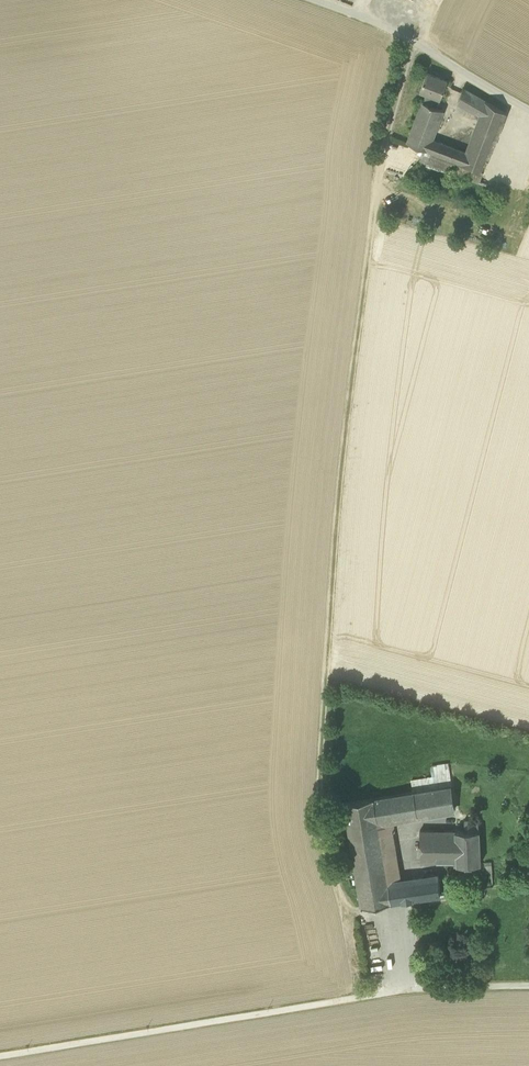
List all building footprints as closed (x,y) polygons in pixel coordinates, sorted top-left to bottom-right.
[(421,90),(427,93),(440,98),(441,98),(448,81),(427,73),(421,90)] [(459,102),(480,114),(486,101),(464,88),(459,102)] [(437,107),(440,98),(427,93),(423,102),(437,107)] [(480,114),(466,152),(462,163),(484,171),(494,144),(506,113),(486,101),(480,114)] [(506,149),(494,144),(484,171),(462,163),(466,152),(433,139),(444,110),(437,107),(423,102),(408,143),(424,149),(420,160),(492,187),(496,176),(506,149)] [(506,113),(494,144),(506,149),(496,176),(512,182),(528,139),(528,126),(506,113)] [(370,904),(371,909),(404,902),(406,902),(403,885),(391,826),(463,805),(452,767),(451,763),(439,763),(442,777),(445,786),(420,792),(352,808),(370,904)] [(417,783),(420,792),(445,786),(442,777),(417,783)] [(474,817),(474,827),(486,826),(485,817),(474,817)] [(466,855),(466,862),(488,861),(486,826),(474,827),(465,827),(466,855)] [(429,829),(430,857),(456,856),(466,855),(465,827),(429,829)] [(433,862),(434,874),(445,873),(444,861),(433,862)] [(403,885),(406,902),(415,900),(450,893),(447,882),(446,876),(403,885)]
